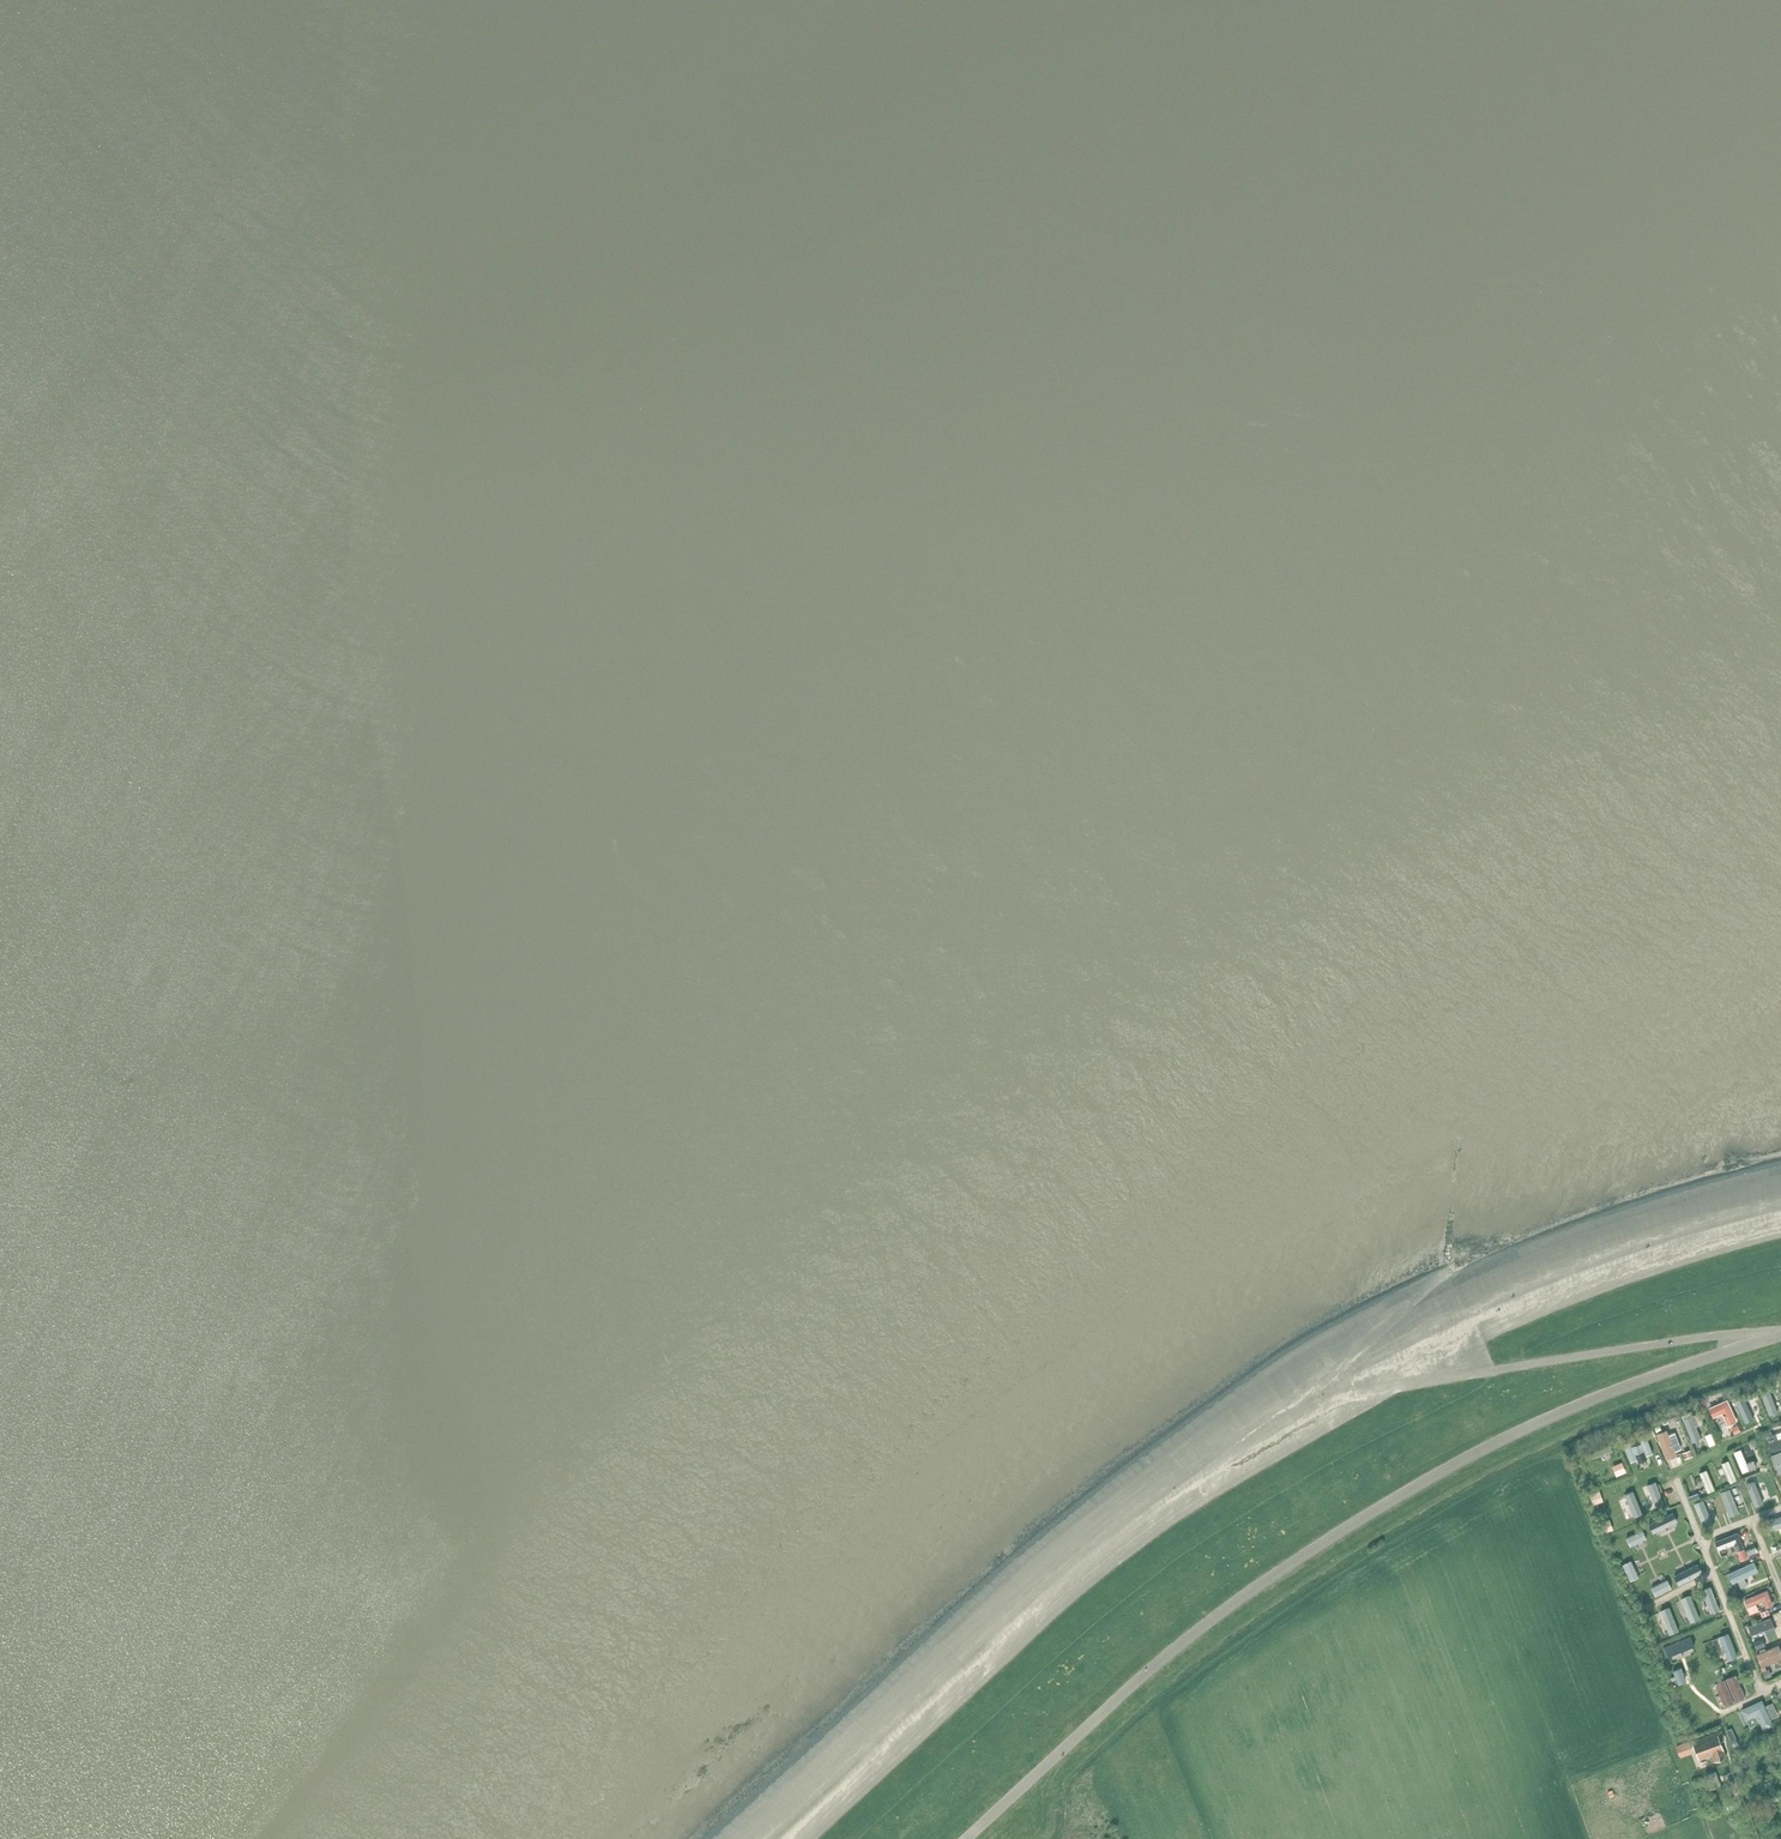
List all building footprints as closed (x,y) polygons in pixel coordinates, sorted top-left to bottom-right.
[(1740,1401),(1744,1399),(1741,1392),(1729,1397),(1738,1421),(1746,1417),(1740,1401)] [(1727,1400),(1709,1408),(1713,1417),(1722,1413),(1727,1424),(1735,1420),(1727,1400)] [(1780,1447),(1780,1437),(1778,1438),(1776,1434),(1766,1437),(1771,1451),(1780,1447)] [(1623,1444),(1630,1462),(1653,1453),(1645,1436),(1623,1444)] [(1734,1447),(1726,1450),(1736,1472),(1743,1469),(1734,1447)] [(1581,1466),(1592,1462),(1587,1449),(1576,1453),(1581,1466)] [(1685,1458),(1692,1456),(1690,1450),(1683,1452),(1685,1458)] [(1770,1456),(1776,1474),(1780,1472),(1780,1452),(1770,1456)] [(1723,1459),(1716,1461),(1722,1482),(1729,1480),(1723,1459)] [(1622,1463),(1612,1467),(1615,1474),(1625,1470),(1622,1463)] [(1699,1468),(1692,1471),(1701,1490),(1707,1487),(1699,1468)] [(1724,1490),(1716,1492),(1722,1512),(1730,1509),(1724,1490)] [(1599,1491),(1590,1494),(1593,1502),(1602,1499),(1599,1491)] [(1697,1493),(1687,1497),(1689,1501),(1699,1498),(1697,1493)] [(1664,1515),(1647,1521),(1650,1531),(1667,1525),(1664,1515)] [(1610,1521),(1601,1525),(1603,1531),(1613,1528),(1610,1521)] [(1636,1528),(1620,1536),(1625,1546),(1641,1537),(1636,1528)] [(1715,1542),(1718,1550),(1734,1543),(1737,1550),(1743,1547),(1738,1533),(1715,1542)] [(1755,1547),(1746,1550),(1748,1555),(1757,1551),(1755,1547)] [(1737,1552),(1741,1560),(1747,1558),(1744,1549),(1737,1552)] [(1624,1580),(1633,1576),(1625,1559),(1616,1563),(1624,1580)] [(1748,1560),(1722,1572),(1726,1581),(1730,1580),(1735,1589),(1750,1582),(1746,1574),(1753,1570),(1748,1560)] [(1677,1581),(1693,1574),(1689,1564),(1673,1572),(1677,1581)] [(1662,1579),(1645,1584),(1649,1594),(1665,1589),(1662,1579)] [(1697,1589),(1704,1609),(1712,1606),(1705,1586),(1697,1589)] [(1745,1599),(1748,1606),(1762,1600),(1765,1607),(1772,1604),(1766,1591),(1745,1599)] [(1686,1598),(1678,1601),(1685,1621),(1693,1617),(1686,1598)] [(1665,1612),(1657,1615),(1664,1634),(1672,1631),(1665,1612)] [(1723,1632),(1714,1635),(1720,1658),(1730,1655),(1723,1632)] [(1757,1649),(1765,1645),(1762,1638),(1754,1641),(1757,1649)] [(1761,1665),(1780,1657),(1780,1655),(1777,1645),(1756,1653),(1761,1665)] [(1691,1672),(1699,1668),(1694,1657),(1686,1661),(1691,1672)] [(1720,1665),(1714,1668),(1716,1674),(1723,1671),(1720,1665)] [(1681,1668),(1673,1671),(1677,1683),(1685,1679),(1681,1668)] [(1769,1669),(1763,1672),(1765,1678),(1771,1676),(1769,1669)] [(1729,1673),(1708,1682),(1718,1704),(1739,1695),(1729,1673)] [(1773,1725),(1762,1701),(1742,1710),(1746,1719),(1757,1714),(1764,1729),(1773,1725)] [(1726,1757),(1717,1732),(1692,1742),(1699,1759),(1712,1754),(1715,1761),(1719,1760),(1720,1761),(1722,1760),(1722,1759),(1726,1757)] [(1721,1786),(1716,1771),(1704,1775),(1709,1790),(1721,1786)]
